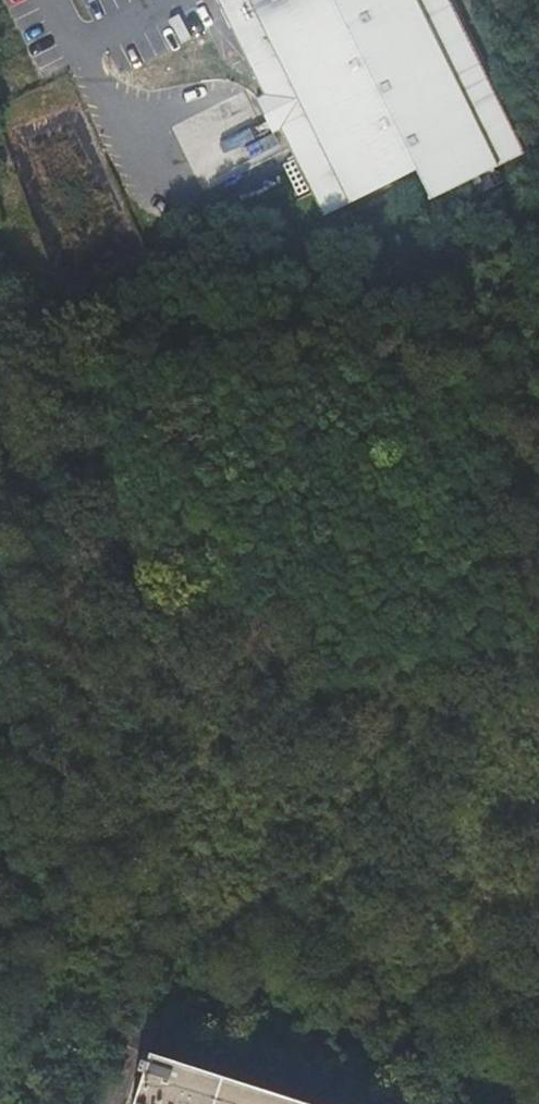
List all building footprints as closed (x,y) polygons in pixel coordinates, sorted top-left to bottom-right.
[(265,97),(257,100),(273,131),(281,127),(325,219),(417,175),(429,201),(524,155),(448,0),(218,0),(265,97)] [(141,1069),(139,1075),(144,1076),(135,1103),(303,1103),(151,1056),(148,1065),(143,1064),(141,1069)]
